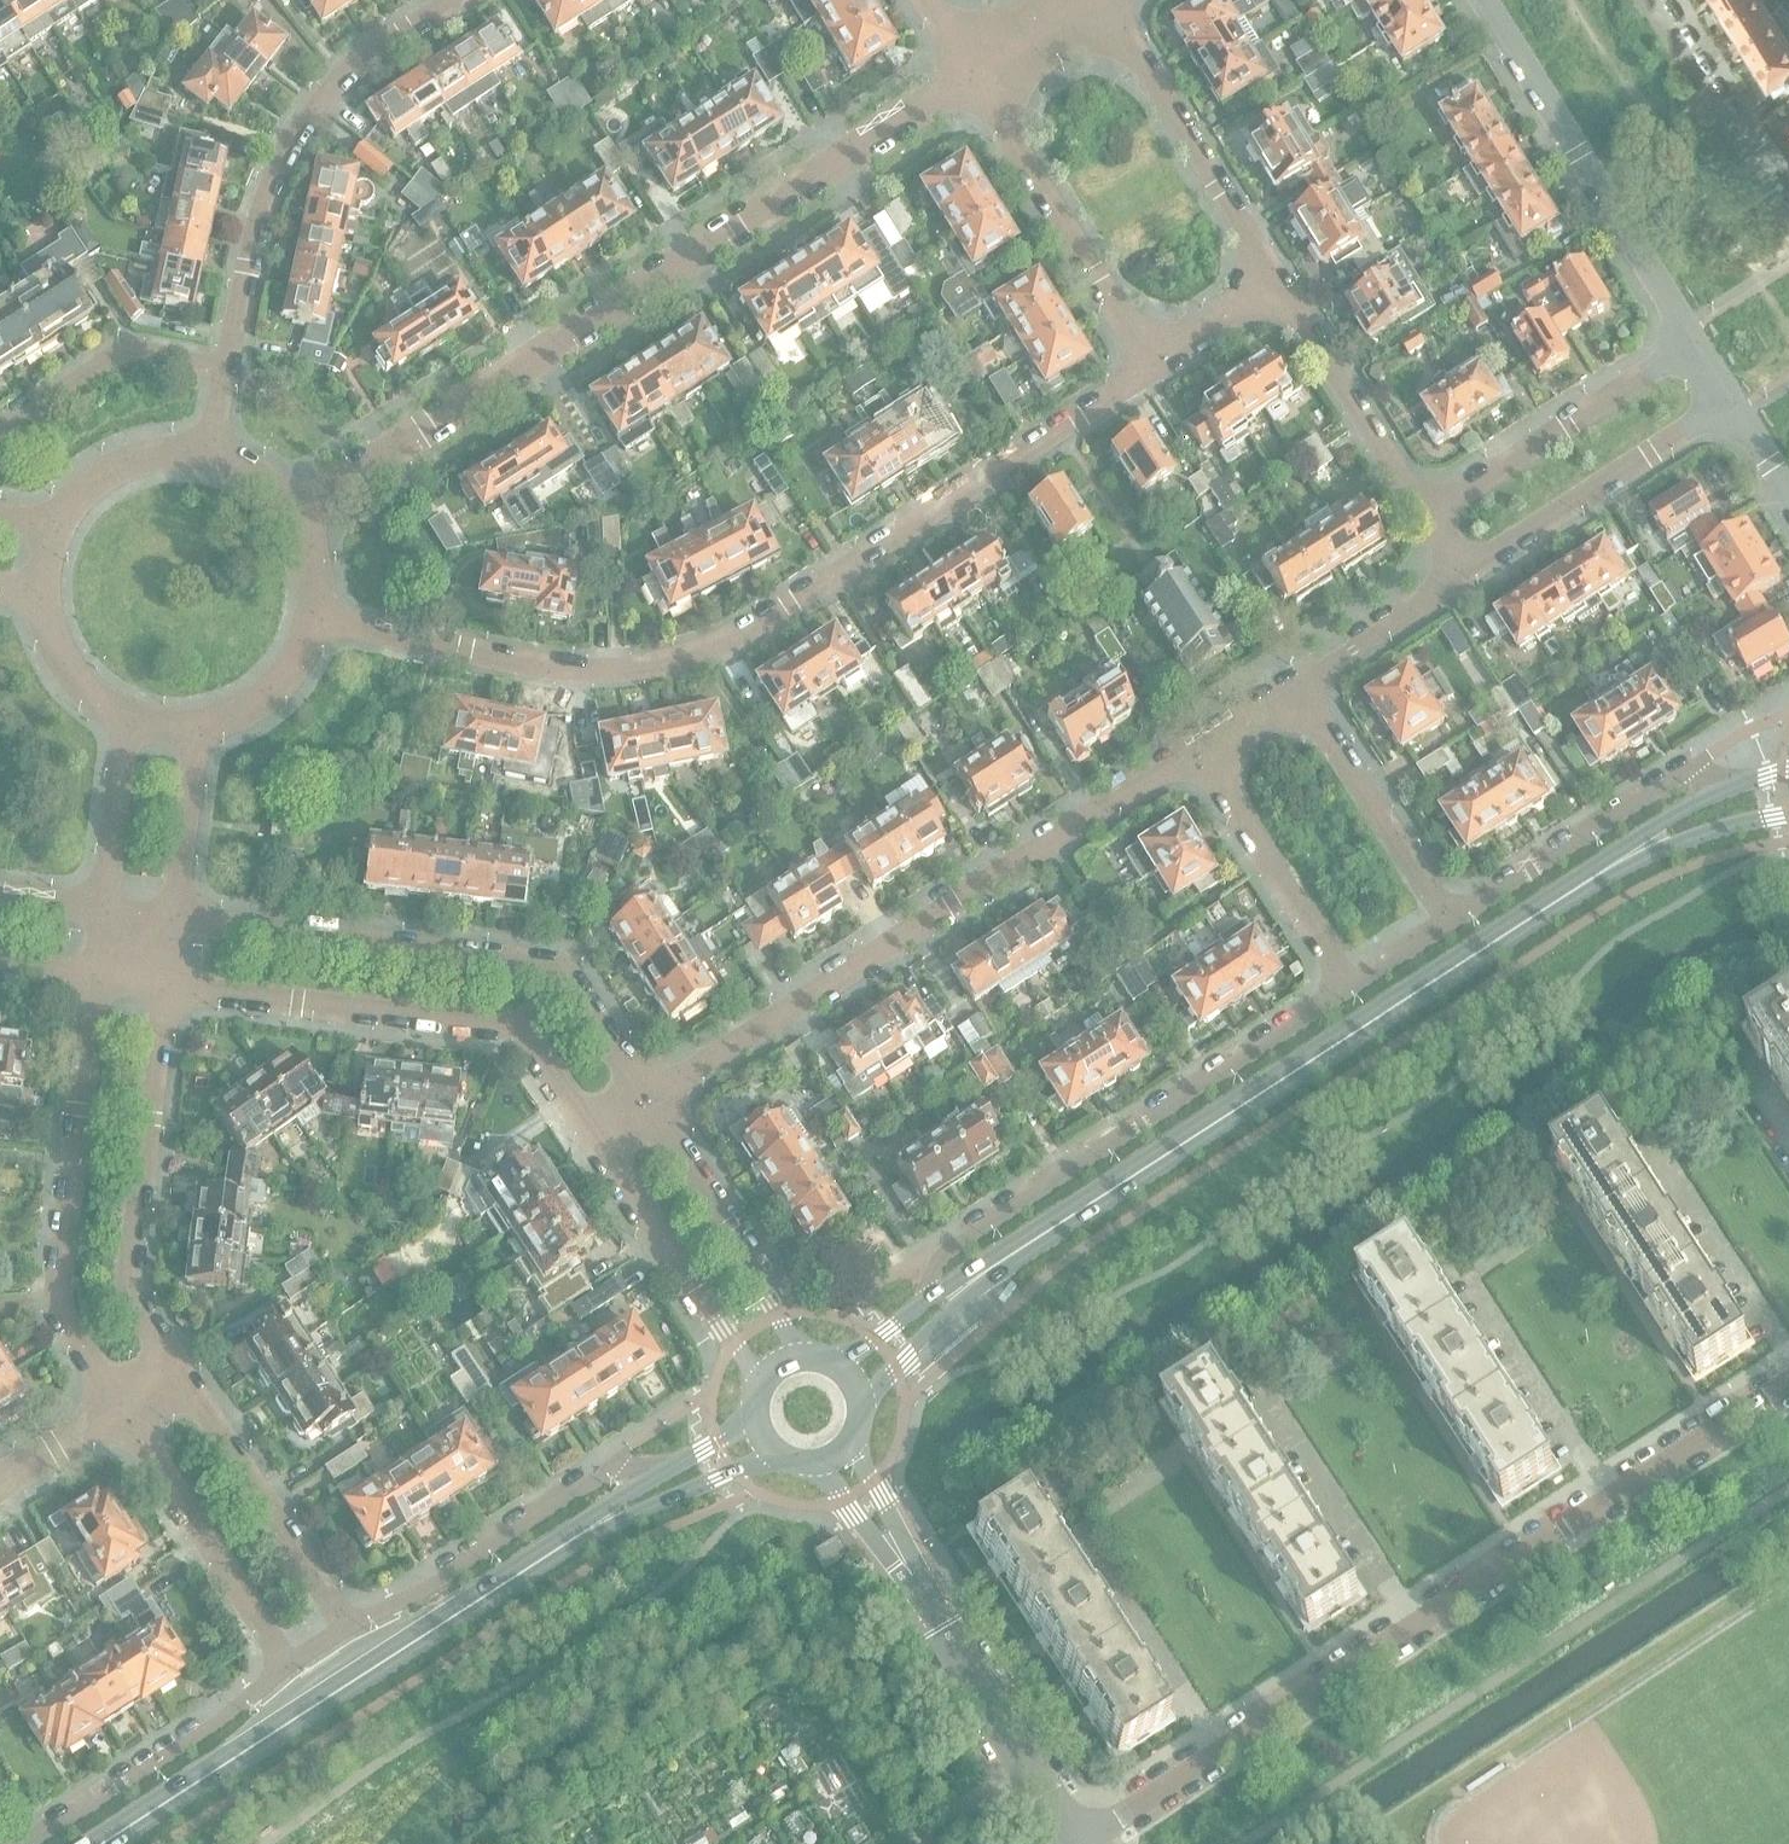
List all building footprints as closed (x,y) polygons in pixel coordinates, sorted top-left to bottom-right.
[(34,0),(0,0),(25,40),(29,45),(53,29),(47,22),(44,17),(34,0)] [(0,0),(0,55),(0,56),(5,64),(6,65),(31,49),(29,45),(25,40),(0,0)] [(69,1),(69,0),(34,0),(44,17),(47,22),(53,29),(77,13),(69,1)] [(69,1),(77,13),(98,0),(69,0),(69,1)] [(187,0),(174,0),(168,3),(185,29),(198,17),(187,0)] [(341,0),(297,0),(304,11),(309,7),(311,10),(312,9),(321,23),(320,23),(321,25),(340,13),(339,11),(345,7),(341,0)] [(345,7),(346,8),(359,0),(341,0),(345,7)] [(568,0),(538,0),(533,3),(534,4),(535,4),(544,17),(542,18),(545,22),(546,21),(553,33),(552,34),(554,35),(576,21),(581,28),(584,26),(568,0)] [(603,0),(568,0),(584,26),(585,25),(588,30),(612,14),(603,0)] [(612,14),(634,0),(603,0),(612,14)] [(736,0),(714,0),(725,17),(741,7),(740,6),(740,5),(736,0)] [(818,19),(847,0),(806,0),(818,19)] [(875,18),(878,16),(869,2),(866,4),(864,0),(847,0),(818,19),(834,44),(876,19),(875,18)] [(1245,18),(1258,12),(1250,0),(1246,2),(1245,0),(1228,10),(1222,0),(1209,0),(1200,6),(1201,9),(1179,22),(1195,49),(1236,23),(1245,18)] [(1272,0),(1250,0),(1258,12),(1273,2),(1272,0)] [(1357,0),(1337,0),(1332,3),(1340,15),(1351,7),(1350,5),(1357,0)] [(1437,6),(1434,0),(1425,0),(1422,2),(1421,0),(1357,0),(1350,5),(1351,7),(1361,23),(1372,16),(1380,28),(1372,33),(1378,43),(1385,38),(1437,6)] [(1782,3),(1780,0),(1729,0),(1720,6),(1721,8),(1721,12),(1725,19),(1729,20),(1736,32),(1782,3)] [(185,29),(168,3),(155,12),(173,40),(178,36),(185,29)] [(1788,34),(1788,16),(1782,5),(1783,4),(1782,3),(1736,32),(1737,34),(1737,38),(1741,45),(1745,46),(1751,57),(1788,34)] [(1445,39),(1435,22),(1444,16),(1437,6),(1385,38),(1402,65),(1445,39)] [(1326,22),(1318,10),(1307,17),(1314,29),(1326,22)] [(195,33),(190,29),(200,20),(198,17),(185,29),(178,36),(187,42),(195,33)] [(1208,78),(1263,45),(1262,43),(1260,44),(1245,18),(1236,23),(1195,49),(1191,51),(1193,54),(1190,56),(1198,69),(1201,67),(1208,78)] [(282,43),(271,34),(271,33),(268,30),(267,32),(255,22),(255,20),(254,19),(237,40),(229,33),(227,36),(264,66),(269,59),(270,60),(284,42),(283,41),(282,43)] [(863,64),(893,46),(886,35),(886,34),(878,20),(877,21),(876,19),(834,44),(834,45),(830,47),(849,77),(865,67),(863,64)] [(515,55),(511,49),(513,48),(505,35),(503,36),(497,27),(489,32),(471,43),(492,76),(512,63),(514,65),(522,60),(518,53),(515,55)] [(794,64),(784,47),(798,38),(794,32),(765,50),(781,77),(794,69),(792,65),(794,64)] [(1751,57),(1753,59),(1753,63),(1757,70),(1761,72),(1775,94),(1788,85),(1788,78),(1788,34),(1751,57)] [(264,66),(227,36),(209,59),(245,90),(246,91),(259,74),(258,73),(264,66)] [(506,97),(492,76),(471,43),(471,44),(471,45),(465,49),(464,48),(447,59),(468,91),(488,78),(490,82),(489,83),(501,100),(506,97)] [(1253,92),(1281,73),(1263,45),(1208,78),(1215,89),(1212,91),(1220,104),(1223,102),(1224,105),(1251,90),(1253,92)] [(1330,64),(1321,48),(1297,63),(1307,79),(1330,64)] [(781,77),(765,50),(752,58),(768,85),(781,77)] [(245,90),(209,59),(184,91),(206,109),(211,103),(214,105),(215,103),(227,112),(227,113),(228,114),(241,97),(240,96),(245,90)] [(468,91),(447,59),(446,59),(447,60),(441,65),(440,63),(423,74),(444,107),(452,119),(475,103),(468,91)] [(827,87),(810,59),(796,68),(813,95),(827,87)] [(628,77),(619,62),(609,68),(618,83),(628,77)] [(1314,95),(1341,79),(1331,63),(1330,64),(1307,79),(1305,80),(1314,95)] [(148,85),(139,72),(124,82),(133,95),(148,85)] [(779,124),(760,97),(763,94),(753,79),(752,79),(747,72),(735,80),(736,82),(721,92),(724,98),(752,142),(779,124)] [(444,107),(423,74),(422,75),(423,76),(416,80),(415,79),(399,90),(418,123),(440,109),(443,115),(441,116),(450,131),(457,126),(452,119),(444,107)] [(592,104),(574,76),(561,84),(579,112),(592,104)] [(1494,113),(1489,106),(1485,104),(1472,82),(1454,93),(1460,103),(1442,115),(1458,143),(1495,120),(1493,117),(1494,113)] [(172,99),(156,95),(159,86),(148,83),(146,91),(145,91),(137,106),(168,115),(172,99)] [(579,112),(561,84),(546,93),(564,122),(579,112)] [(1369,116),(1391,102),(1382,88),(1356,104),(1365,118),(1369,116)] [(418,123),(399,90),(398,91),(398,92),(392,96),(391,95),(372,107),(373,107),(368,111),(378,126),(382,123),(383,125),(384,124),(392,136),(391,138),(393,140),(404,132),(413,147),(427,137),(418,123)] [(694,112),(684,96),(678,99),(689,116),(694,112)] [(752,142),(724,98),(697,115),(725,159),(736,152),(737,153),(751,144),(750,143),(752,142)] [(1400,116),(1391,102),(1369,116),(1378,130),(1400,116)] [(163,131),(168,115),(137,106),(130,121),(163,131)] [(1263,167),(1313,135),(1298,110),(1286,118),(1280,121),(1247,142),(1263,167)] [(1777,111),(1764,118),(1772,131),(1784,124),(1777,111)] [(725,159),(697,115),(671,132),(699,176),(700,175),(701,176),(714,167),(714,166),(725,159)] [(109,119),(89,133),(98,146),(118,130),(109,119)] [(1511,145),(1509,143),(1510,139),(1505,131),(1501,130),(1495,120),(1458,143),(1473,167),(1511,145)] [(645,145),(634,128),(627,132),(639,150),(645,145)] [(93,143),(84,130),(71,140),(80,153),(93,143)] [(699,176),(671,132),(641,152),(645,155),(652,166),(653,165),(672,194),(699,176)] [(1374,133),(1365,138),(1373,152),(1382,146),(1374,133)] [(172,171),(171,174),(218,185),(217,184),(219,177),(220,177),(225,155),(223,155),(223,156),(207,153),(207,151),(204,150),(207,140),(180,134),(172,171)] [(1337,174),(1329,161),(1331,153),(1321,137),(1313,135),(1263,167),(1278,192),(1304,176),(1312,190),(1337,174)] [(134,150),(125,137),(105,151),(111,161),(126,156),(134,150)] [(504,157),(493,138),(474,151),(485,169),(504,157)] [(627,167),(608,140),(593,150),(612,177),(627,167)] [(1444,156),(1456,148),(1453,143),(1441,151),(1444,156)] [(1526,171),(1525,169),(1525,165),(1521,157),(1517,156),(1511,145),(1473,167),(1463,173),(1479,199),(1485,195),(1485,196),(1489,194),(1526,171)] [(363,147),(354,159),(382,181),(391,169),(363,147)] [(83,177),(97,166),(91,157),(77,168),(83,177)] [(938,212),(979,186),(980,186),(971,172),(970,173),(964,161),(934,179),(932,177),(921,184),(938,212)] [(372,192),(370,190),(369,188),(367,186),(365,185),(363,185),(360,185),(355,186),(358,171),(316,162),(313,176),(316,176),(311,197),(313,197),(311,205),(310,204),(309,205),(349,214),(357,216),(359,208),(362,208),(363,207),(367,206),(370,203),(371,202),(372,199),(373,197),(372,194),(372,192)] [(452,195),(422,170),(412,182),(439,203),(452,195)] [(1542,196),(1541,195),(1541,190),(1537,183),(1533,182),(1526,171),(1489,194),(1505,221),(1542,196)] [(214,205),(218,185),(171,174),(167,173),(161,202),(212,213),(211,212),(212,205),(214,205)] [(1352,217),(1363,210),(1372,204),(1356,178),(1344,186),(1337,174),(1312,190),(1319,202),(1294,218),(1309,243),(1352,217)] [(630,221),(611,193),(614,190),(605,175),(576,194),(603,238),(630,221)] [(439,203),(412,182),(401,195),(402,196),(397,207),(412,219),(432,206),(433,207),(439,203)] [(603,238),(576,194),(558,205),(545,186),(535,192),(576,255),(588,248),(588,249),(602,240),(602,239),(603,238)] [(997,215),(990,203),(992,202),(984,188),(981,190),(979,186),(938,212),(955,240),(956,241),(997,215)] [(576,255),(535,192),(527,197),(540,217),(522,229),(550,273),(552,271),(552,272),(566,264),(565,262),(576,255)] [(1476,208),(1488,200),(1485,196),(1485,195),(1479,199),(1473,203),(1476,208)] [(1565,234),(1557,220),(1557,216),(1553,209),(1549,208),(1542,196),(1505,221),(1490,230),(1492,234),(1503,227),(1507,234),(1513,230),(1523,248),(1543,236),(1549,244),(1565,234)] [(207,234),(212,213),(161,202),(155,231),(167,234),(206,242),(206,241),(204,241),(206,233),(207,234)] [(916,229),(898,202),(884,211),(900,238),(916,229)] [(342,242),(349,214),(309,205),(305,225),(307,225),(305,233),(303,233),(303,234),(342,242)] [(1386,256),(1368,225),(1371,223),(1363,210),(1352,217),(1309,243),(1325,268),(1339,259),(1344,266),(1353,260),(1360,272),(1362,271),(1386,256)] [(984,260),(1013,241),(1006,230),(1007,229),(998,215),(997,216),(997,215),(956,241),(955,240),(946,246),(963,273),(965,276),(971,272),(986,263),(984,260)] [(550,273),(522,229),(517,221),(486,241),(501,263),(504,261),(523,290),(550,273)] [(486,244),(475,228),(460,238),(470,255),(486,244)] [(80,297),(63,269),(86,255),(70,231),(57,239),(60,243),(20,269),(34,290),(62,332),(73,325),(75,327),(87,319),(86,317),(90,315),(89,314),(96,310),(85,293),(80,297)] [(395,262),(409,237),(400,231),(386,257),(395,262)] [(905,273),(890,250),(871,261),(869,258),(866,260),(848,231),(821,249),(855,300),(856,301),(882,284),(893,301),(913,288),(904,274),(905,273)] [(201,262),(206,242),(167,234),(163,250),(141,245),(138,258),(153,261),(200,270),(198,269),(200,262),(201,262)] [(337,266),(342,242),(303,234),(299,254),(300,254),(298,261),(297,261),(297,262),(336,271),(344,272),(346,268),(337,266)] [(368,248),(369,240),(354,238),(353,245),(368,248)] [(915,258),(904,241),(890,250),(905,273),(933,256),(929,250),(915,258)] [(1398,248),(1386,256),(1362,271),(1369,283),(1364,286),(1367,293),(1349,304),(1360,321),(1407,291),(1419,283),(1398,248)] [(855,300),(821,249),(820,250),(819,249),(805,258),(806,259),(795,266),(828,318),(855,300)] [(190,313),(200,270),(153,261),(149,278),(145,278),(140,302),(190,313)] [(330,299),(336,271),(297,262),(293,282),(294,282),(292,290),(291,290),(330,299)] [(1611,307),(1584,264),(1556,281),(1551,273),(1539,281),(1569,332),(1611,307)] [(828,318),(795,266),(783,273),(783,272),(769,281),(770,282),(768,283),(801,335),(828,318)] [(1053,303),(1044,289),(1043,290),(1036,278),(1007,297),(1005,294),(990,303),(971,272),(965,276),(963,273),(944,285),(941,297),(947,306),(950,308),(958,321),(981,306),(993,324),(1003,318),(1011,331),(1053,305),(1052,304),(1053,303)] [(1487,297),(1504,287),(1494,272),(1470,287),(1478,300),(1477,301),(1478,303),(1487,297)] [(141,309),(127,288),(123,290),(114,276),(105,283),(130,321),(141,309)] [(1569,332),(1539,281),(1537,278),(1523,287),(1524,290),(1541,318),(1516,333),(1540,376),(1538,377),(1539,379),(1570,361),(1557,340),(1569,332)] [(801,335),(768,283),(741,301),(758,329),(756,331),(764,342),(766,347),(769,345),(775,353),(801,335)] [(1436,308),(1421,283),(1407,291),(1360,321),(1361,323),(1360,324),(1369,340),(1399,321),(1404,328),(1436,308)] [(473,316),(480,311),(462,284),(434,302),(426,291),(409,302),(401,290),(400,291),(436,347),(453,337),(450,333),(474,317),(473,316)] [(1461,309),(1476,300),(1467,286),(1441,303),(1450,316),(1461,309)] [(62,332),(34,290),(10,305),(40,353),(65,337),(62,332)] [(327,349),(334,317),(326,315),(330,299),(291,290),(286,310),(287,310),(285,320),(297,322),(296,324),(302,325),(302,328),(303,328),(304,326),(306,326),(298,361),(327,368),(334,354),(335,351),(327,349)] [(436,347),(400,291),(393,295),(401,306),(393,311),(403,327),(376,344),(378,348),(373,351),(377,357),(375,359),(384,373),(392,368),(393,370),(416,354),(419,358),(436,347)] [(354,304),(356,294),(344,292),(344,295),(340,294),(339,301),(354,304)] [(1485,312),(1478,303),(1477,301),(1476,300),(1461,309),(1476,331),(1491,322),(1485,312)] [(10,305),(0,312),(0,345),(12,364),(15,369),(40,353),(10,305)] [(1069,331),(1068,330),(1071,328),(1062,314),(1059,316),(1053,305),(1011,331),(1028,357),(1069,331)] [(939,339),(929,326),(918,333),(927,347),(939,339)] [(718,357),(699,328),(672,345),(699,386),(727,368),(720,356),(718,357)] [(1058,376),(1086,358),(1079,347),(1080,347),(1071,333),(1070,333),(1069,331),(1028,357),(1036,370),(1028,375),(1042,398),(1064,385),(1058,376)] [(1427,345),(1421,334),(1419,332),(1402,343),(1409,355),(1427,345)] [(0,345),(0,375),(2,374),(1,372),(12,364),(0,345)] [(699,386),(672,345),(671,346),(670,345),(656,354),(657,355),(646,362),(675,406),(700,390),(698,387),(699,386)] [(987,376),(977,359),(991,351),(988,345),(958,363),(972,386),(987,376)] [(778,375),(761,349),(748,357),(765,383),(778,375)] [(339,374),(347,361),(334,354),(327,368),(339,374)] [(1300,391),(1290,377),(1281,383),(1267,362),(1260,366),(1255,358),(1238,369),(1265,410),(1276,403),(1278,406),(1290,398),(1290,397),(1300,391)] [(1514,396),(1499,370),(1488,376),(1483,369),(1484,368),(1481,362),(1477,360),(1472,360),(1447,376),(1454,387),(1475,422),(1487,414),(1491,414),(1498,410),(1500,406),(1514,396)] [(762,387),(745,361),(730,370),(731,373),(726,376),(738,394),(743,390),(747,397),(762,387)] [(675,406),(646,362),(634,370),(634,369),(620,378),(621,378),(618,380),(647,424),(648,423),(663,413),(671,413),(681,430),(687,426),(677,408),(675,406)] [(843,373),(836,362),(826,369),(833,380),(843,373)] [(1265,410),(1238,369),(1220,380),(1226,389),(1219,393),(1242,429),(1249,424),(1247,421),(1265,410)] [(1020,399),(1004,373),(1003,372),(988,381),(1005,408),(1020,399)] [(968,389),(959,375),(950,381),(959,395),(968,389)] [(1475,422),(1454,387),(1452,388),(1445,376),(1432,383),(1440,395),(1425,406),(1435,422),(1425,429),(1436,447),(1451,437),(1455,438),(1462,433),(1463,430),(1475,422)] [(647,424),(618,380),(592,397),(611,427),(609,428),(616,439),(624,452),(655,432),(648,423),(647,424)] [(928,460),(895,407),(884,391),(879,395),(889,410),(885,413),(888,419),(873,428),(903,476),(928,460)] [(944,405),(934,411),(931,406),(927,408),(917,393),(895,407),(928,460),(956,442),(947,430),(956,423),(944,405)] [(1246,435),(1242,429),(1219,393),(1201,404),(1207,412),(1186,426),(1201,448),(1213,439),(1222,452),(1219,454),(1227,465),(1241,456),(1234,446),(1248,437),(1246,435)] [(694,421),(683,404),(677,408),(687,426),(694,421)] [(903,476),(873,428),(860,407),(855,410),(864,424),(845,436),(879,492),(903,476)] [(792,437),(781,421),(766,430),(778,447),(792,437)] [(1172,476),(1143,430),(1126,441),(1124,438),(1110,447),(1112,450),(1108,453),(1109,455),(1112,453),(1118,463),(1115,464),(1116,466),(1119,464),(1125,474),(1122,475),(1123,477),(1126,475),(1132,485),(1129,486),(1130,488),(1133,486),(1139,496),(1136,497),(1138,499),(1172,476)] [(552,481),(582,462),(568,440),(557,447),(547,431),(524,446),(523,445),(510,454),(510,455),(507,457),(541,509),(542,508),(533,493),(552,481)] [(879,492),(845,436),(843,437),(840,433),(829,441),(832,445),(814,456),(822,468),(826,465),(830,471),(828,473),(845,499),(843,500),(850,511),(879,492)] [(1323,449),(1315,437),(1312,439),(1309,433),(1300,438),(1304,444),(1292,451),(1300,464),(1323,449)] [(631,473),(615,448),(602,457),(617,482),(631,473)] [(1307,478),(1331,463),(1323,449),(1300,464),(1293,469),(1299,479),(1305,475),(1307,478)] [(788,491),(765,455),(753,463),(776,498),(788,491)] [(541,509),(507,457),(504,458),(504,457),(490,466),(491,467),(466,483),(467,485),(461,489),(469,502),(476,498),(483,509),(501,497),(510,510),(504,514),(513,528),(541,509)] [(1229,488),(1223,479),(1221,481),(1209,462),(1198,469),(1201,472),(1199,473),(1210,490),(1225,513),(1228,512),(1239,505),(1236,500),(1243,496),(1235,483),(1229,488)] [(1210,490),(1199,473),(1187,481),(1198,497),(1210,490)] [(1081,518),(1075,508),(1078,506),(1077,505),(1074,506),(1068,497),(1071,496),(1070,494),(1067,495),(1061,486),(1064,484),(1062,483),(1043,495),(1041,492),(1027,500),(1030,504),(1027,505),(1057,551),(1092,529),(1091,527),(1088,529),(1082,519),(1085,517),(1084,516),(1081,518)] [(1720,530),(1694,488),(1651,515),(1675,555),(1681,551),(1683,553),(1720,530)] [(750,572),(726,527),(713,501),(706,504),(718,525),(700,535),(698,536),(724,586),(750,572)] [(1385,546),(1358,505),(1344,515),(1338,505),(1328,511),(1360,562),(1385,546)] [(768,546),(762,535),(774,528),(763,507),(726,527),(750,572),(780,556),(773,544),(768,546)] [(1360,562),(1328,511),(1327,509),(1303,524),(1309,535),(1332,569),(1338,565),(1343,573),(1360,562)] [(1226,530),(1236,524),(1228,512),(1225,513),(1205,526),(1219,549),(1233,540),(1226,530)] [(461,549),(441,516),(428,523),(446,552),(461,549)] [(724,586),(698,536),(700,535),(690,517),(681,521),(690,539),(673,548),(672,549),(698,599),(724,586)] [(620,551),(618,518),(602,521),(603,551),(620,551)] [(603,552),(603,551),(602,521),(602,523),(587,524),(588,552),(603,552)] [(1718,583),(1764,555),(1747,527),(1726,540),(1720,530),(1683,553),(1687,560),(1699,553),(1718,582),(1718,583)] [(557,551),(562,529),(554,530),(550,550),(557,551)] [(550,550),(554,530),(496,541),(499,556),(524,551),(525,545),(550,550)] [(698,599),(672,549),(673,548),(664,530),(653,536),(665,559),(650,567),(654,575),(642,581),(655,607),(662,603),(668,615),(698,599)] [(1332,569),(1309,535),(1286,550),(1313,592),(1330,581),(1325,573),(1332,569)] [(992,556),(1001,551),(991,537),(981,543),(982,544),(977,548),(973,541),(955,553),(982,593),(996,584),(999,588),(1008,582),(1009,583),(1018,577),(1007,561),(1000,567),(992,556)] [(1638,572),(1616,538),(1600,548),(1596,548),(1589,552),(1588,556),(1577,563),(1600,599),(1628,580),(1628,579),(1638,572)] [(1313,592),(1286,550),(1272,559),(1271,557),(1250,571),(1264,593),(1274,586),(1283,600),(1290,596),(1295,604),(1313,592)] [(982,593),(955,553),(937,564),(942,571),(936,575),(961,613),(969,608),(967,603),(982,593)] [(1760,595),(1780,582),(1764,555),(1718,583),(1718,582),(1707,589),(1714,600),(1725,593),(1742,620),(1766,605),(1760,595)] [(1231,646),(1174,558),(1173,557),(1130,584),(1188,673),(1231,646)] [(1600,599),(1577,563),(1574,565),(1570,564),(1563,569),(1562,573),(1551,580),(1573,615),(1600,599)] [(539,607),(547,570),(528,567),(526,572),(487,564),(480,597),(486,598),(485,602),(503,605),(504,601),(538,607),(539,607)] [(1078,608),(1063,585),(1066,583),(1055,567),(1043,575),(1053,590),(1070,614),(1078,608)] [(568,621),(578,577),(547,570),(539,607),(538,607),(536,616),(568,621)] [(960,613),(936,575),(929,579),(924,572),(907,584),(933,625),(939,635),(964,619),(960,613)] [(1573,615),(1551,580),(1540,587),(1536,587),(1529,591),(1527,595),(1525,597),(1548,632),(1573,615)] [(933,625),(907,584),(889,595),(892,599),(885,604),(901,630),(890,637),(900,652),(906,648),(911,655),(916,652),(911,645),(922,638),(919,634),(933,625)] [(1677,607),(1663,584),(1650,592),(1666,617),(1670,613),(1677,607)] [(1070,614),(1053,590),(1048,594),(1064,618),(1070,614)] [(1548,632),(1525,597),(1514,604),(1510,603),(1503,608),(1502,612),(1487,622),(1498,640),(1510,633),(1521,650),(1548,632)] [(1742,620),(1742,622),(1714,639),(1727,659),(1736,654),(1748,673),(1752,670),(1759,674),(1769,668),(1768,660),(1788,647),(1788,642),(1766,605),(1742,620)] [(1687,640),(1670,613),(1666,617),(1657,622),(1673,648),(1687,640)] [(1126,677),(1117,663),(1125,658),(1109,633),(1098,616),(1086,624),(1095,638),(1093,639),(1111,666),(1095,677),(1098,682),(1086,690),(1112,731),(1129,719),(1125,714),(1133,709),(1116,683),(1126,677)] [(855,664),(870,653),(863,643),(848,653),(833,631),(807,648),(834,690),(844,684),(848,690),(865,679),(867,674),(864,670),(859,670),(855,664)] [(1015,648),(1006,634),(990,644),(999,659),(1012,652),(1011,651),(1015,648)] [(1612,650),(1604,637),(1592,645),(1600,658),(1612,650)] [(1562,650),(1555,639),(1546,646),(1553,656),(1562,650)] [(1600,658),(1592,645),(1581,652),(1590,664),(1600,658)] [(834,690),(807,648),(782,664),(809,706),(810,705),(834,690)] [(994,662),(987,651),(968,663),(975,673),(994,662)] [(1015,679),(1024,674),(1012,652),(999,659),(994,662),(975,673),(992,700),(1017,683),(1015,679)] [(957,680),(961,667),(961,666),(949,663),(945,676),(957,680)] [(809,706),(782,664),(757,681),(781,719),(782,723),(809,706)] [(1680,714),(1653,672),(1639,681),(1628,664),(1615,672),(1624,686),(1626,689),(1654,731),(1665,724),(1668,725),(1675,720),(1676,717),(1680,714)] [(931,703),(908,666),(892,676),(916,713),(931,703)] [(1436,709),(1454,697),(1438,673),(1419,685),(1410,671),(1369,698),(1372,702),(1371,706),(1376,713),(1379,713),(1393,735),(1392,738),(1397,745),(1400,746),(1403,750),(1446,723),(1436,709)] [(1531,702),(1516,678),(1503,687),(1519,712),(1531,702)] [(1519,712),(1503,687),(1491,695),(1494,700),(1503,714),(1507,720),(1519,712)] [(1600,701),(1591,688),(1585,691),(1594,705),(1600,701)] [(1654,731),(1626,689),(1602,704),(1628,748),(1632,745),(1636,746),(1642,741),(1643,738),(1654,731)] [(1112,731),(1086,690),(1056,710),(1058,713),(1049,719),(1069,749),(1067,750),(1075,761),(1087,754),(1084,750),(1112,731)] [(1479,729),(1503,714),(1494,700),(1470,716),(1479,729)] [(474,762),(485,708),(452,701),(449,717),(454,718),(450,738),(443,739),(442,747),(447,751),(446,754),(460,757),(457,771),(466,773),(464,784),(470,784),(475,762),(474,762)] [(1548,728),(1531,702),(1519,712),(1535,736),(1548,728)] [(1628,748),(1602,704),(1574,723),(1585,740),(1576,746),(1590,769),(1600,763),(1601,765),(1606,762),(1610,763),(1617,758),(1617,755),(1628,748)] [(724,756),(717,722),(721,720),(718,705),(684,712),(695,762),(724,756)] [(503,766),(514,714),(485,708),(474,762),(475,762),(495,766),(492,776),(493,776),(489,799),(496,801),(505,766),(503,766)] [(695,762),(684,712),(656,718),(667,768),(695,762)] [(533,772),(541,737),(543,737),(547,721),(514,714),(503,766),(505,766),(533,772)] [(667,768),(656,718),(629,723),(640,774),(667,768)] [(924,744),(907,718),(894,727),(911,752),(924,744)] [(640,774),(629,723),(595,730),(598,746),(604,745),(611,780),(628,776),(629,782),(639,780),(639,774),(640,774)] [(1034,778),(1026,765),(1023,767),(1006,742),(990,753),(979,736),(969,742),(977,755),(1007,799),(1015,793),(1018,798),(1032,789),(1029,785),(1032,783),(1030,780),(1034,778)] [(1489,755),(1480,742),(1474,746),(1483,759),(1489,755)] [(1464,772),(1449,748),(1448,747),(1442,751),(1459,776),(1464,772)] [(1459,776),(1442,751),(1418,767),(1426,780),(1445,767),(1453,779),(1459,776)] [(813,781),(796,755),(784,763),(801,789),(813,781)] [(1007,799),(977,755),(950,773),(955,774),(971,799),(968,801),(977,814),(981,812),(982,815),(985,813),(988,817),(1002,808),(999,804),(1007,799)] [(1555,790),(1533,757),(1524,762),(1523,760),(1511,768),(1503,756),(1489,766),(1497,777),(1522,817),(1532,810),(1536,811),(1542,806),(1543,803),(1548,800),(1545,796),(1555,790)] [(425,790),(430,763),(403,757),(398,784),(425,790)] [(801,789),(784,763),(770,772),(771,774),(762,780),(779,805),(801,789)] [(1522,817),(1497,777),(1489,766),(1488,766),(1495,778),(1480,788),(1474,778),(1465,784),(1466,786),(1495,834),(1507,826),(1510,827),(1517,823),(1517,819),(1522,817)] [(604,816),(597,780),(585,783),(592,814),(604,816)] [(592,814),(585,783),(569,786),(574,811),(592,814)] [(1495,834),(1466,786),(1465,784),(1451,793),(1457,803),(1443,811),(1455,830),(1449,834),(1461,853),(1467,849),(1469,851),(1474,848),(1477,848),(1484,844),(1485,840),(1495,834)] [(944,843),(932,824),(944,816),(928,792),(892,815),(920,858),(921,856),(926,858),(932,854),(933,849),(942,843),(942,844),(944,843)] [(888,805),(881,793),(874,797),(881,808),(888,805)] [(749,819),(740,805),(724,816),(734,830),(749,819)] [(428,896),(435,845),(412,842),(412,838),(411,838),(414,814),(408,814),(407,814),(405,829),(404,836),(397,892),(428,896)] [(920,858),(892,815),(870,830),(897,872),(899,871),(904,872),(909,869),(910,864),(920,858)] [(459,900),(465,849),(444,846),(448,820),(440,819),(435,845),(428,896),(459,900)] [(1157,874),(1197,847),(1190,836),(1191,832),(1186,825),(1183,825),(1180,820),(1176,823),(1174,821),(1169,821),(1163,825),(1161,830),(1162,832),(1139,847),(1143,854),(1131,861),(1143,881),(1149,878),(1157,874)] [(288,828),(272,826),(270,838),(287,840),(288,828)] [(897,872),(870,830),(830,855),(845,879),(860,869),(873,889),(875,888),(874,887),(883,881),(888,882),(893,879),(895,874),(897,872)] [(397,892),(404,836),(391,834),(389,844),(366,841),(364,860),(369,861),(366,888),(397,892)] [(642,859),(659,847),(644,837),(633,853),(642,859)] [(527,880),(532,881),(534,861),(532,861),(532,857),(515,855),(516,843),(515,843),(501,841),(500,853),(498,853),(491,904),(523,908),(527,880)] [(829,889),(845,879),(830,855),(820,841),(813,846),(817,863),(790,880),(818,923),(819,923),(824,924),(829,920),(830,915),(839,909),(840,910),(842,909),(829,889)] [(491,904),(498,853),(480,851),(481,844),(467,842),(466,849),(465,849),(459,900),(491,904)] [(1219,883),(1210,869),(1211,866),(1207,859),(1203,858),(1197,847),(1157,874),(1172,897),(1192,884),(1199,896),(1219,883)] [(590,904),(608,878),(595,870),(578,895),(590,904)] [(1139,891),(1152,883),(1149,878),(1143,881),(1136,886),(1139,891)] [(814,930),(816,925),(818,923),(790,880),(766,896),(763,891),(744,903),(746,907),(755,920),(771,944),(789,932),(794,940),(796,939),(795,938),(804,932),(809,933),(814,930)] [(673,921),(679,917),(669,902),(666,899),(661,898),(656,900),(652,902),(644,890),(620,905),(627,917),(608,930),(609,932),(610,931),(616,940),(615,945),(618,950),(624,951),(625,953),(667,925),(673,921)] [(1064,933),(1074,927),(1059,903),(1043,914),(1040,910),(1025,920),(1046,952),(1053,948),(1055,951),(1069,941),(1064,933)] [(755,920),(746,907),(735,914),(743,928),(755,920)] [(639,976),(683,949),(671,931),(683,923),(679,917),(673,921),(667,925),(625,953),(631,962),(629,967),(633,973),(638,974),(639,976)] [(771,944),(755,920),(743,928),(753,942),(758,952),(771,944)] [(1046,952),(1025,920),(999,937),(1027,980),(1052,964),(1044,953),(1046,952)] [(1277,975),(1250,932),(1223,949),(1251,993),(1262,985),(1265,986),(1272,982),(1273,978),(1277,975)] [(1027,980),(999,937),(975,952),(998,987),(998,988),(1003,996),(1027,980)] [(1142,958),(1151,951),(1142,938),(1117,955),(1125,968),(1129,965),(1142,958)] [(1125,968),(1117,955),(1109,944),(1098,951),(1113,975),(1114,974),(1125,968)] [(655,1000),(697,971),(706,964),(708,958),(703,952),(697,949),(687,956),(683,949),(639,976),(645,984),(644,990),(647,995),(653,996),(655,1000)] [(1251,993),(1223,949),(1197,966),(1225,1009),(1229,1007),(1233,1008),(1239,1003),(1240,999),(1251,993)] [(998,987),(975,952),(957,964),(959,968),(953,972),(973,1004),(998,988),(998,987)] [(1157,982),(1142,958),(1129,965),(1145,989),(1157,982)] [(682,1019),(705,1004),(703,1002),(712,996),(713,997),(726,989),(710,964),(697,971),(655,1000),(660,1007),(659,1012),(662,1018),(667,1019),(669,1021),(668,1021),(669,1023),(680,1016),(682,1019)] [(1129,965),(1125,968),(1114,974),(1132,1002),(1147,992),(1145,989),(1129,965)] [(1225,1009),(1197,966),(1169,985),(1172,986),(1188,1011),(1179,1017),(1187,1030),(1197,1024),(1198,1027),(1203,1023),(1207,1024),(1214,1020),(1214,1016),(1225,1009)] [(953,1030),(932,998),(921,1004),(916,996),(899,1007),(897,1003),(879,1015),(903,1049),(910,1059),(920,1052),(923,1055),(944,1041),(942,1037),(953,1030)] [(1056,1012),(1049,1000),(1042,1004),(1050,1016),(1056,1012)] [(1748,1030),(1771,1066),(1769,1068),(1771,1070),(1773,1068),(1788,1093),(1788,1003),(1748,1030)] [(1050,1016),(1042,1004),(1034,1009),(1041,1021),(1050,1016)] [(903,1049),(879,1015),(857,1029),(880,1064),(878,1065),(885,1075),(910,1059),(903,1049)] [(983,1039),(991,1034),(978,1015),(967,1022),(968,1023),(957,1030),(978,1062),(979,1062),(982,1060),(992,1053),(983,1039)] [(1152,1053),(1140,1033),(1137,1035),(1126,1019),(1120,1022),(1119,1021),(1105,1030),(1096,1016),(1083,1024),(1090,1036),(1091,1035),(1119,1078),(1129,1071),(1132,1072),(1139,1068),(1140,1065),(1145,1062),(1143,1059),(1152,1053)] [(880,1064),(857,1029),(838,1041),(840,1045),(827,1053),(839,1073),(837,1075),(854,1101),(875,1087),(873,1084),(885,1075),(878,1065),(880,1064)] [(24,1069),(28,1069),(31,1046),(26,1045),(26,1042),(6,1040),(7,1032),(0,1031),(0,1091),(20,1093),(24,1069)] [(1062,1048),(1053,1035),(1049,1039),(1062,1059),(1039,1074),(1054,1099),(1047,1104),(1055,1116),(1064,1110),(1066,1112),(1070,1109),(1074,1110),(1081,1105),(1081,1102),(1092,1095),(1062,1048)] [(1119,1078),(1091,1035),(1090,1036),(1077,1044),(1074,1040),(1062,1048),(1092,1095),(1103,1088),(1107,1089),(1113,1084),(1114,1081),(1119,1078)] [(1015,1077),(997,1050),(992,1053),(982,1060),(997,1083),(999,1087),(1015,1077)] [(317,1092),(298,1064),(299,1060),(296,1056),(292,1056),(291,1055),(290,1055),(286,1055),(283,1057),(282,1061),(263,1074),(293,1117),(295,1115),(304,1128),(321,1115),(323,1118),(342,1120),(346,1090),(325,1086),(317,1092)] [(982,1060),(979,1062),(978,1062),(963,1072),(972,1085),(978,1081),(985,1091),(997,1083),(982,1060)] [(390,1122),(397,1071),(365,1067),(362,1093),(346,1090),(342,1120),(358,1122),(357,1129),(373,1131),(374,1120),(390,1122)] [(421,1125),(427,1075),(424,1074),(424,1071),(410,1069),(410,1073),(398,1071),(397,1071),(390,1122),(404,1123),(421,1125)] [(293,1117),(263,1074),(261,1076),(260,1073),(248,1081),(250,1084),(241,1091),(271,1133),(293,1117)] [(454,1129),(458,1097),(457,1096),(459,1078),(427,1075),(421,1125),(454,1129)] [(254,1145),(271,1133),(241,1091),(222,1104),(218,1103),(214,1106),(214,1110),(213,1111),(213,1112),(213,1116),(215,1119),(219,1120),(239,1148),(230,1154),(226,1180),(256,1184),(259,1161),(253,1153),(257,1150),(254,1145)] [(1,1126),(4,1126),(8,1125),(11,1122),(12,1118),(12,1115),(11,1111),(8,1108),(4,1106),(0,1093),(0,1126),(1,1126)] [(835,1115),(826,1101),(810,1112),(820,1127),(831,1120),(835,1115)] [(756,1169),(806,1137),(806,1138),(811,1135),(794,1108),(774,1121),(766,1109),(743,1125),(748,1133),(737,1140),(756,1169)] [(861,1133),(854,1121),(845,1108),(835,1115),(831,1120),(840,1133),(848,1142),(861,1133)] [(988,1144),(983,1137),(995,1129),(983,1110),(958,1126),(952,1116),(942,1123),(972,1171),(980,1165),(982,1169),(998,1159),(996,1155),(1000,1152),(993,1141),(988,1144)] [(1649,1116),(1645,1110),(1640,1114),(1641,1115),(1643,1118),(1644,1119),(1649,1116)] [(875,1126),(866,1113),(854,1121),(861,1133),(862,1135),(875,1126)] [(903,1122),(898,1113),(885,1120),(890,1129),(903,1122)] [(403,1135),(404,1123),(390,1122),(389,1134),(403,1135)] [(1628,1159),(1623,1152),(1604,1123),(1554,1155),(1602,1229),(1652,1197),(1629,1162),(1632,1160),(1630,1158),(1628,1159)] [(972,1171),(942,1124),(946,1133),(927,1146),(918,1132),(913,1135),(947,1187),(956,1181),(959,1184),(974,1174),(972,1171)] [(848,1142),(840,1133),(834,1137),(842,1149),(849,1144),(848,1142)] [(947,1187),(913,1135),(901,1142),(910,1156),(897,1166),(906,1180),(892,1189),(907,1213),(910,1211),(911,1213),(913,1211),(912,1209),(947,1187)] [(773,1195),(821,1163),(814,1152),(806,1156),(798,1144),(806,1138),(806,1137),(756,1169),(773,1195)] [(493,1212),(549,1177),(539,1163),(541,1156),(528,1154),(527,1160),(515,1167),(511,1162),(504,1162),(499,1166),(493,1157),(483,1164),(486,1170),(480,1174),(478,1178),(476,1183),(483,1194),(478,1198),(488,1213),(489,1213),(492,1211),(493,1212)] [(449,1195),(461,1167),(447,1161),(435,1190),(449,1195)] [(829,1192),(821,1180),(829,1175),(821,1163),(773,1195),(789,1219),(834,1191),(833,1189),(829,1192)] [(463,1202),(475,1172),(461,1167),(449,1195),(449,1196),(463,1202)] [(510,1234),(563,1199),(558,1192),(559,1187),(553,1178),(549,1177),(493,1212),(492,1211),(489,1213),(488,1213),(486,1214),(502,1238),(510,1233),(510,1234)] [(244,1229),(248,1201),(263,1203),(265,1186),(256,1184),(226,1180),(223,1194),(198,1191),(193,1224),(244,1229)] [(840,1223),(846,1218),(836,1202),(833,1204),(828,1197),(835,1192),(834,1191),(789,1219),(804,1244),(803,1245),(812,1260),(826,1251),(824,1249),(847,1234),(840,1223)] [(1675,1233),(1671,1226),(1652,1197),(1602,1229),(1650,1303),(1700,1271),(1677,1235),(1679,1234),(1678,1231),(1675,1233)] [(443,1211),(448,1200),(441,1198),(437,1208),(443,1211)] [(519,1260),(578,1222),(577,1221),(578,1216),(572,1207),(568,1206),(563,1199),(510,1234),(515,1241),(508,1245),(519,1260)] [(573,1255),(584,1248),(590,1249),(593,1237),(587,1235),(578,1222),(519,1260),(530,1278),(537,1273),(546,1287),(579,1266),(573,1255)] [(241,1258),(244,1229),(193,1224),(193,1226),(190,1225),(188,1240),(192,1240),(190,1251),(241,1258)] [(326,1259),(328,1254),(326,1250),(321,1248),(317,1251),(315,1255),(317,1259),(322,1261),(326,1259)] [(1434,1285),(1429,1278),(1410,1248),(1360,1281),(1408,1355),(1458,1323),(1435,1287),(1438,1286),(1436,1283),(1434,1285)] [(240,1292),(245,1259),(241,1258),(190,1251),(186,1285),(240,1292)] [(307,1271),(318,1264),(309,1251),(284,1268),(292,1280),(307,1271)] [(289,1301),(316,1284),(307,1271),(292,1280),(280,1287),(289,1301)] [(1723,1306),(1718,1299),(1700,1271),(1650,1303),(1698,1377),(1748,1345),(1724,1309),(1727,1307),(1725,1305),(1723,1306)] [(586,1317),(613,1300),(605,1287),(578,1305),(586,1317)] [(538,1326),(565,1309),(556,1295),(529,1312),(538,1326)] [(306,1338),(288,1311),(289,1310),(284,1302),(254,1321),(258,1328),(254,1331),(259,1339),(247,1347),(248,1349),(247,1354),(253,1362),(257,1363),(260,1368),(306,1338)] [(586,1317),(578,1305),(572,1309),(580,1321),(586,1317)] [(663,1357),(654,1342),(646,1347),(630,1323),(613,1333),(610,1329),(599,1336),(627,1382),(639,1374),(644,1376),(652,1371),(653,1365),(656,1363),(656,1362),(663,1357)] [(1481,1358),(1477,1351),(1458,1323),(1408,1355),(1456,1428),(1506,1396),(1483,1361),(1485,1359),(1484,1357),(1481,1358)] [(537,1341),(530,1330),(518,1338),(525,1349),(537,1341)] [(627,1382),(599,1336),(589,1342),(592,1347),(574,1359),(599,1400),(602,1398),(607,1400),(615,1395),(616,1389),(627,1382)] [(276,1392),(342,1349),(338,1343),(329,1350),(325,1353),(322,1348),(316,1353),(306,1338),(260,1368),(258,1376),(267,1390),(273,1386),(276,1392)] [(492,1390),(464,1348),(451,1356),(462,1373),(478,1399),(492,1390)] [(338,1387),(324,1366),(330,1362),(332,1365),(346,1356),(342,1349),(276,1392),(280,1398),(275,1402),(284,1416),(292,1417),(338,1387)] [(1261,1350),(1256,1354),(1260,1360),(1265,1357),(1261,1350)] [(4,1364),(4,1359),(0,1352),(0,1377),(9,1372),(4,1364)] [(599,1400),(574,1359),(555,1371),(552,1367),(541,1373),(570,1418),(582,1411),(587,1413),(595,1408),(596,1402),(599,1400)] [(570,1418),(541,1373),(536,1365),(499,1389),(511,1410),(519,1404),(531,1422),(523,1427),(533,1441),(540,1436),(541,1437),(544,1435),(550,1437),(558,1432),(558,1426),(570,1418)] [(18,1388),(19,1383),(14,1375),(9,1373),(9,1372),(0,1377),(0,1420),(3,1425),(22,1413),(15,1402),(24,1397),(18,1388)] [(478,1399),(462,1373),(450,1381),(467,1406),(478,1399)] [(1240,1410),(1235,1403),(1216,1374),(1167,1406),(1215,1481),(1265,1448),(1241,1413),(1244,1411),(1243,1410),(1243,1409),(1240,1410)] [(375,1413),(363,1395),(349,1404),(338,1387),(292,1417),(295,1422),(294,1426),(300,1435),(304,1436),(305,1438),(318,1430),(323,1438),(345,1425),(349,1431),(375,1413)] [(1529,1432),(1524,1425),(1506,1396),(1456,1428),(1504,1503),(1554,1470),(1530,1434),(1533,1432),(1532,1430),(1529,1432)] [(407,1408),(400,1397),(385,1407),(392,1418),(407,1408)] [(480,1456),(469,1439),(478,1432),(463,1409),(427,1433),(429,1435),(428,1436),(434,1445),(432,1445),(459,1491),(472,1483),(477,1484),(485,1479),(485,1474),(489,1471),(488,1470),(496,1465),(487,1452),(480,1456)] [(459,1491),(432,1445),(423,1432),(409,1411),(397,1420),(399,1423),(406,1427),(417,1445),(416,1446),(423,1458),(407,1469),(431,1509),(434,1507),(439,1509),(447,1503),(448,1498),(459,1491)] [(367,1459),(358,1445),(353,1449),(362,1463),(367,1459)] [(1288,1484),(1283,1477),(1265,1448),(1215,1481),(1262,1554),(1312,1522),(1289,1486),(1292,1485),(1290,1482),(1288,1484)] [(334,1480),(362,1463),(353,1449),(326,1468),(334,1480)] [(431,1509),(407,1469),(404,1470),(398,1461),(372,1478),(403,1527),(415,1519),(420,1521),(428,1516),(428,1511),(431,1509)] [(1066,1475),(1061,1478),(1062,1479),(1065,1484),(1070,1481),(1066,1475)] [(403,1527),(372,1478),(371,1478),(372,1479),(343,1498),(364,1530),(356,1535),(366,1550),(373,1545),(374,1546),(377,1544),(383,1546),(390,1540),(391,1535),(403,1527)] [(128,1523),(117,1506),(112,1508),(108,1503),(105,1502),(99,1506),(94,1498),(92,1500),(92,1501),(78,1510),(76,1507),(71,1506),(48,1521),(49,1523),(51,1521),(55,1528),(66,1521),(85,1550),(128,1523)] [(1046,1536),(1041,1528),(1023,1499),(973,1532),(1021,1606),(1071,1574),(1048,1538),(1050,1536),(1049,1534),(1046,1536)] [(1335,1558),(1331,1551),(1312,1522),(1262,1554),(1310,1628),(1360,1596),(1337,1560),(1339,1558),(1338,1556),(1335,1558)] [(131,1555),(137,1551),(138,1548),(134,1542),(138,1539),(128,1523),(85,1550),(104,1581),(133,1563),(133,1564),(136,1563),(131,1555)] [(849,1556),(837,1538),(813,1552),(825,1571),(849,1556)] [(64,1564),(50,1541),(37,1549),(52,1571),(64,1564)] [(43,1577),(52,1571),(37,1549),(22,1558),(24,1560),(13,1567),(10,1563),(9,1558),(7,1556),(4,1555),(1,1556),(0,1557),(0,1599),(8,1612),(22,1603),(27,1612),(54,1595),(43,1577)] [(1119,1648),(1100,1618),(1095,1611),(1098,1610),(1096,1608),(1094,1609),(1071,1574),(1021,1606),(1069,1680),(1119,1648)] [(107,1611),(138,1590),(131,1578),(99,1598),(107,1611)] [(174,1643),(164,1628),(170,1625),(153,1599),(147,1603),(138,1590),(107,1611),(116,1625),(131,1616),(140,1630),(127,1640),(132,1647),(131,1648),(159,1691),(175,1680),(172,1676),(181,1671),(176,1662),(194,1651),(184,1635),(174,1643)] [(0,1599),(0,1618),(8,1612),(0,1599)] [(92,1637),(85,1626),(72,1634),(79,1645),(92,1637)] [(64,1654),(57,1643),(47,1650),(54,1661),(64,1654)] [(159,1691),(131,1648),(119,1656),(114,1649),(101,1658),(133,1708),(159,1691)] [(1166,1721),(1148,1692),(1143,1685),(1146,1684),(1144,1681),(1142,1683),(1119,1648),(1069,1680),(1117,1754),(1166,1721)] [(18,1666),(10,1652),(1,1658),(9,1671),(18,1666)] [(133,1708),(101,1658),(77,1673),(109,1723),(133,1708)] [(109,1723),(77,1673),(62,1683),(63,1686),(53,1693),(83,1740),(107,1725),(109,1723)] [(83,1740),(53,1693),(37,1703),(32,1696),(16,1706),(44,1748),(50,1744),(55,1752),(64,1747),(66,1751),(83,1740)]
